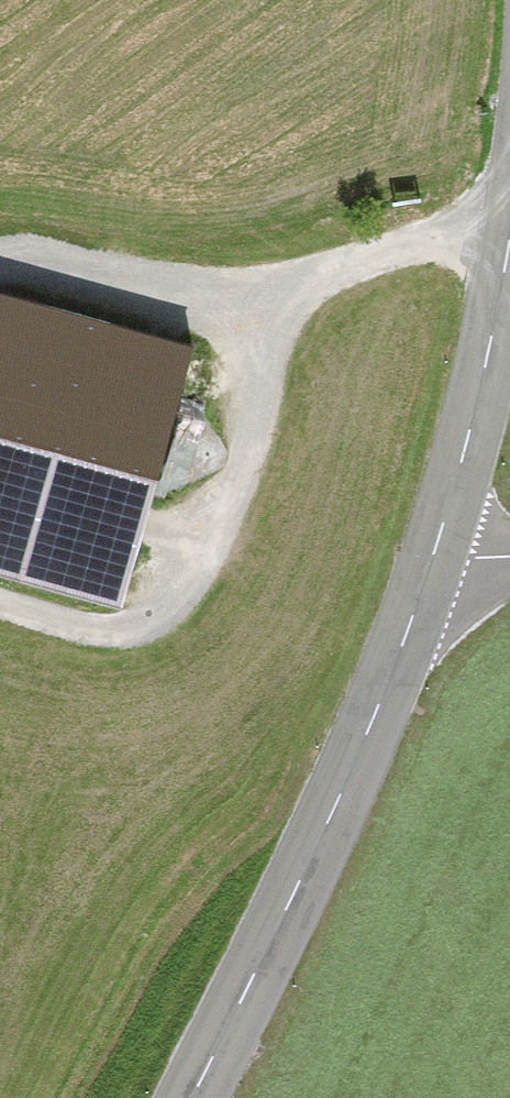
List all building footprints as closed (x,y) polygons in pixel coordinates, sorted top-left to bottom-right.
[(136,610),(212,362),(0,297),(0,298),(0,568),(136,610)]
